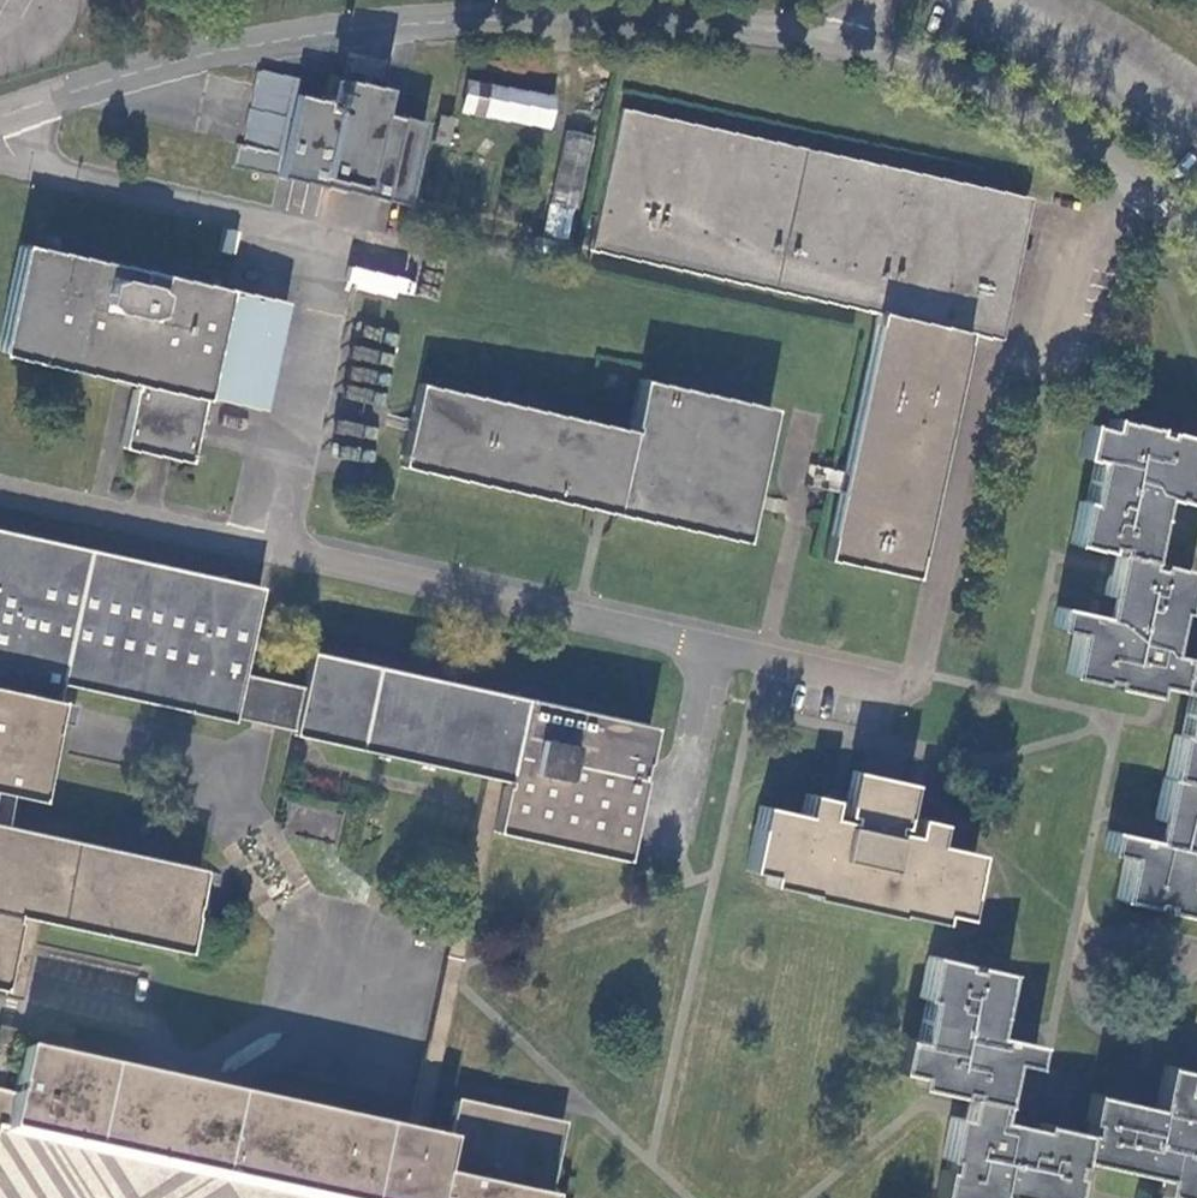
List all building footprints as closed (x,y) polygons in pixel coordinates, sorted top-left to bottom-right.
[(303,93),(300,92),(280,175),(331,186),(362,193),(407,203),(425,121),(383,112),(388,86),(347,77),(341,102),(303,93)] [(555,97),(470,81),(465,106),(550,123),(555,97)] [(689,106),(686,119),(772,138),(775,125),(689,106)] [(1029,195),(622,107),(593,247),(879,308),(825,556),(913,575),(968,327),(972,308),(980,310),(983,298),(1005,303),(1029,195)] [(447,143),(453,118),(441,115),(434,140),(447,143)] [(577,208),(593,135),(567,130),(551,202),(577,208)] [(332,187),(325,219),(384,232),(391,200),(332,187)] [(21,242),(0,338),(0,351),(108,376),(136,382),(135,387),(131,386),(118,444),(141,449),(165,454),(187,459),(200,401),(201,396),(262,408),(282,315),(285,301),(21,242)] [(409,272),(411,250),(353,244),(351,266),(409,272)] [(406,298),(411,277),(352,265),(347,286),(406,298)] [(998,334),(1005,303),(983,298),(980,310),(972,308),(968,327),(998,334)] [(741,537),(770,406),(639,377),(627,428),(416,384),(399,463),(741,537)] [(1113,414),(1110,427),(1090,422),(1082,457),(1096,460),(1088,501),(1082,500),(1072,543),(1105,551),(1107,545),(1117,548),(1107,599),(1113,601),(1108,619),(1059,609),(1054,630),(1074,636),(1066,676),(1100,685),(1101,682),(1111,684),(1111,689),(1153,700),(1157,687),(1191,696),(1182,738),(1176,737),(1156,825),(1162,827),(1159,845),(1109,834),(1104,857),(1124,862),(1116,902),(1149,911),(1150,908),(1161,911),(1161,915),(1196,924),(1196,660),(1169,654),(1179,612),(1183,614),(1193,571),(1160,563),(1159,568),(1149,566),(1158,516),(1153,514),(1157,494),(1196,503),(1196,480),(1191,478),(1196,450),(1196,438),(1165,430),(1165,432),(1154,430),(1155,424),(1113,414)] [(362,438),(364,424),(338,419),(335,433),(362,438)] [(0,528),(0,787),(15,790),(41,796),(62,697),(60,697),(63,681),(231,718),(232,714),(241,671),(260,585),(0,528)] [(652,725),(309,650),(302,683),(292,727),(291,732),(487,775),(502,778),(505,779),(494,828),(623,856),(626,846),(646,751),(652,725)] [(232,714),(292,727),(302,683),(241,671),(232,714)] [(841,814),(848,816),(855,785),(898,795),(890,826),(897,828),(907,785),(851,772),(841,814)] [(487,775),(407,1135),(424,1139),(460,973),(502,778),(487,775)] [(889,832),(890,826),(898,795),(855,785),(848,816),(847,822),(826,817),(830,800),(807,795),(802,816),(761,806),(746,870),(767,875),(766,883),(808,893),(807,897),(893,917),(894,914),(936,924),(938,915),(959,920),(974,856),(934,846),(938,826),(914,820),(911,837),(889,832)] [(8,823),(15,790),(0,787),(0,822),(8,823)] [(15,911),(24,913),(42,916),(184,947),(202,865),(8,823),(0,822),(0,978),(15,911)] [(25,999),(42,916),(24,913),(6,994),(25,999)] [(932,958),(922,1002),(928,1003),(919,1044),(903,1042),(895,1074),(917,1079),(915,1090),(957,1099),(958,1095),(969,1097),(964,1121),(952,1120),(944,1161),(949,1162),(947,1173),(944,1173),(939,1197),(1006,1197),(1007,1192),(1026,1196),(1025,1197),(1071,1197),(1075,1181),(1070,1179),(1073,1169),(1077,1170),(1079,1163),(1164,1182),(1160,1197),(1161,1197),(1192,1197),(1196,1182),(1196,1096),(1184,1093),(1188,1073),(1167,1068),(1156,1117),(1135,1113),(1137,1106),(1094,1096),(1088,1125),(1092,1126),(1090,1134),(1042,1124),(1040,1132),(1000,1123),(1012,1067),(1032,1070),(1037,1050),(988,1037),(993,1017),(999,1019),(1009,977),(976,968),(975,972),(965,970),(967,966),(932,958)] [(7,1135),(25,1052),(14,1050),(18,1030),(1,1026),(0,1026),(0,1133),(7,1135)] [(296,1197),(550,1197),(565,1127),(458,1105),(449,1144),(424,1139),(407,1135),(25,1052),(7,1135),(296,1197)]
